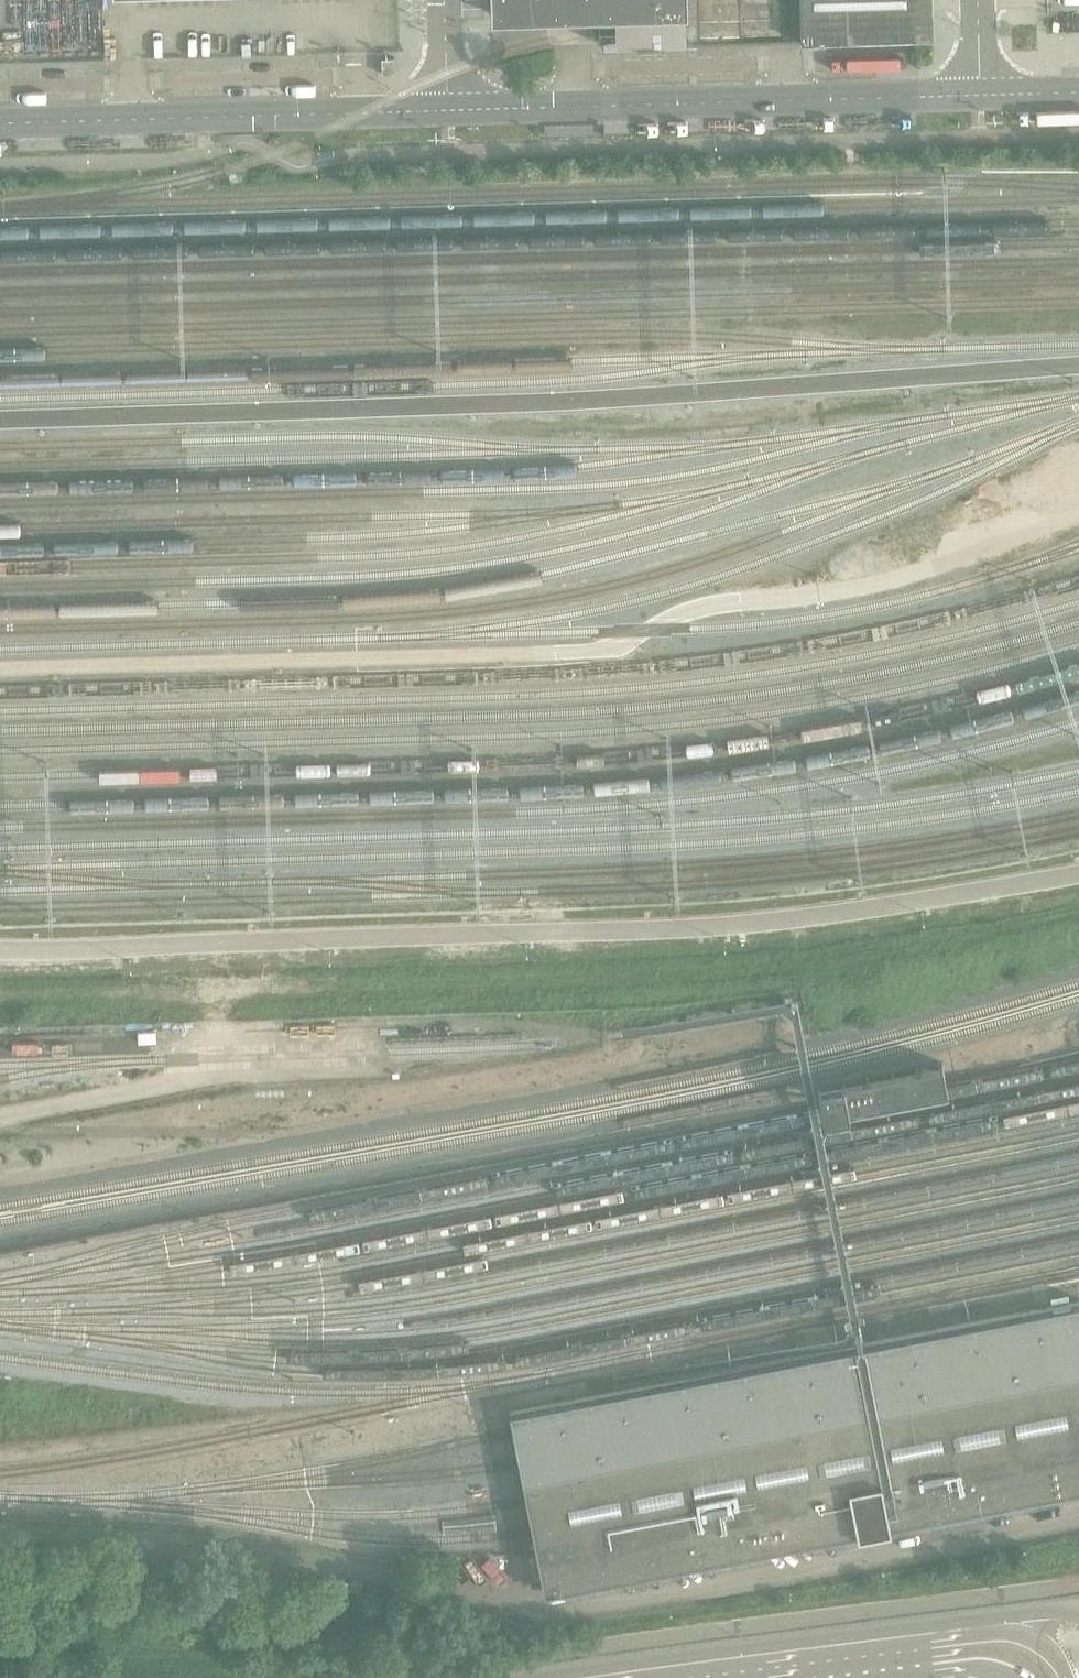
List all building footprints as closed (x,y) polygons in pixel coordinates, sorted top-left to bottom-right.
[(491,14),(687,9),(687,0),(490,0),(491,14)] [(802,42),(933,38),(932,0),(800,0),(802,42)] [(395,74),(395,58),(382,58),(383,74),(395,74)] [(1078,1489),(1078,1303),(859,1345),(510,1413),(514,1434),(520,1464),(527,1501),(533,1532),(545,1592),(859,1531),(860,1537),(875,1534),(890,1531),(889,1526),(1078,1489)]
